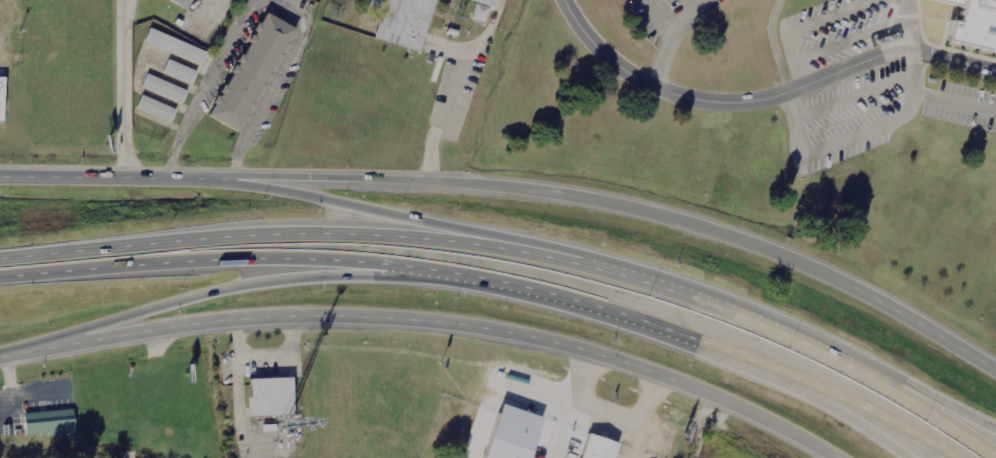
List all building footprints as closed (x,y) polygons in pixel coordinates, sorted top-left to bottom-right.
[(192,0),(169,0),(188,9),(192,0)] [(386,0),(372,0),(371,10),(384,11),(386,0)] [(374,40),(420,53),(434,0),(385,0),(374,40)] [(475,3),(470,20),(484,24),(488,8),(496,10),(499,0),(463,0),(475,3)] [(963,4),(947,0),(995,0),(995,51),(944,38),(948,20),(959,22),(963,4)] [(208,116),(241,134),(298,32),(265,14),(208,116)] [(200,66),(206,53),(147,26),(141,39),(200,66)] [(196,73),(167,60),(161,72),(190,85),(196,73)] [(186,93),(146,75),(141,87),(181,104),(186,93)] [(134,107),(170,123),(175,112),(140,95),(134,107)] [(250,380),(250,418),(294,418),(294,380),(250,380)] [(73,413),(22,414),(22,437),(74,436),(73,413)] [(576,457),(610,457),(615,444),(585,433),(576,457)]
